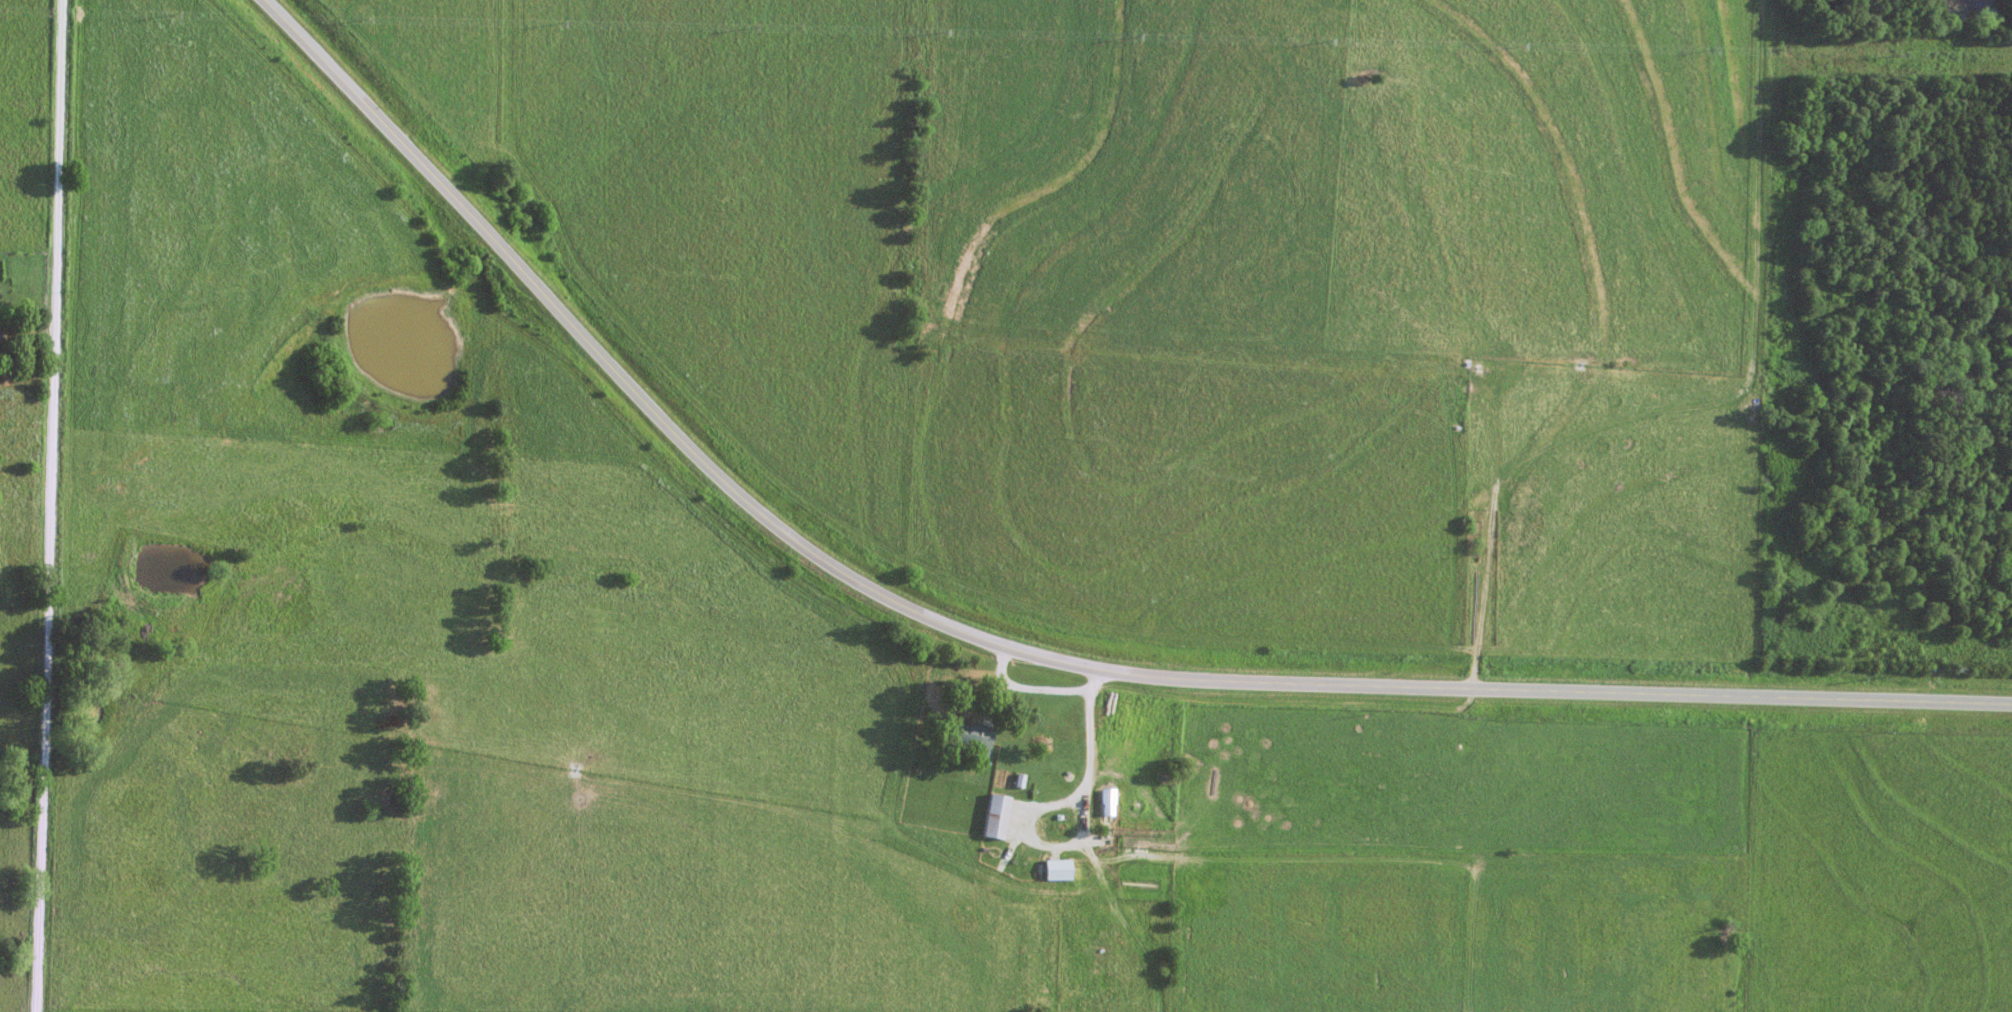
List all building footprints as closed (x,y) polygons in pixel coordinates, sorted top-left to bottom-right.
[(985,757),(991,728),(942,718),(936,747),(985,757)] [(1110,816),(1110,789),(1098,789),(1098,816),(1110,816)] [(999,841),(1005,798),(985,794),(978,837),(999,841)] [(1079,896),(1079,862),(1032,862),(1032,896),(1079,896)]
